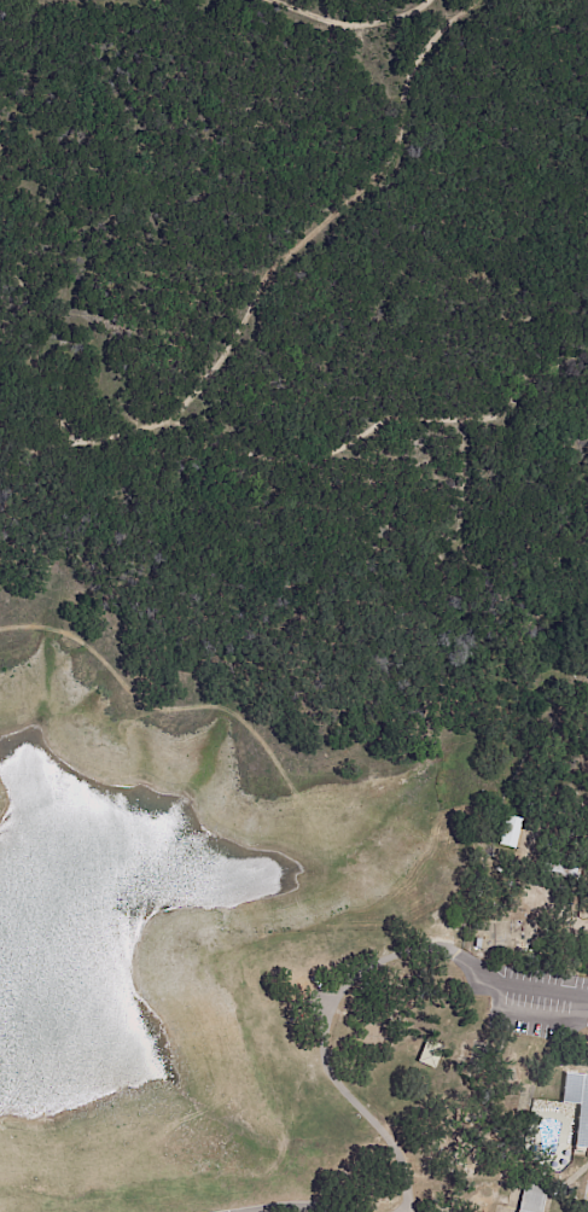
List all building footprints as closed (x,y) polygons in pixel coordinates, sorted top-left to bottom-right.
[(443,1047),(433,1070),(417,1062),(426,1039),(443,1047)] [(564,1073),(587,1076),(587,1150),(574,1148),(578,1105),(561,1103),(564,1073)] [(547,1189),(541,1211),(517,1211),(523,1183),(547,1189)]
